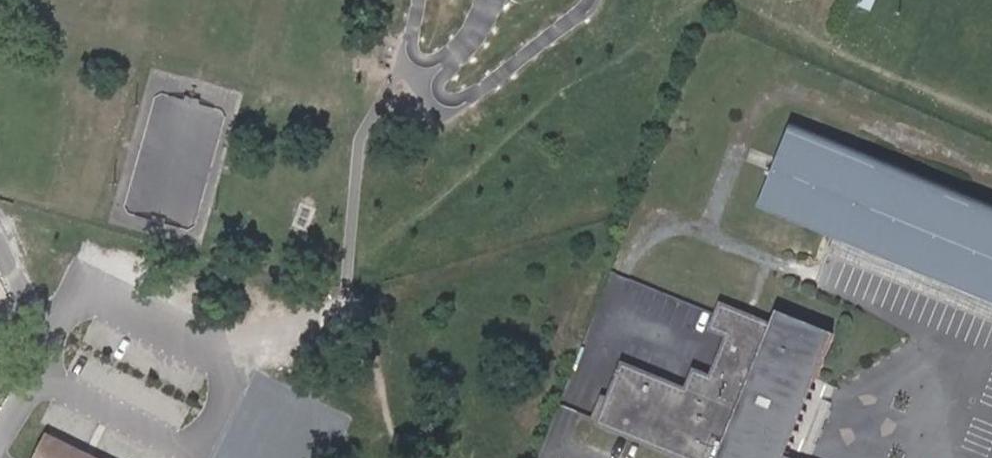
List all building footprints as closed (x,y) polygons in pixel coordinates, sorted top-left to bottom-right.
[(873,0),(858,0),(856,4),(869,10),(873,0)] [(791,124),(758,206),(901,264),(991,302),(991,206),(791,124)] [(901,264),(894,281),(991,321),(991,302),(901,264)] [(833,334),(776,311),(771,322),(719,302),(714,314),(708,330),(725,337),(708,375),(692,368),(684,387),(621,362),(597,421),(595,425),(677,457),(782,457),(784,455),(833,334)] [(71,449),(46,437),(36,457),(89,457),(71,449)]
